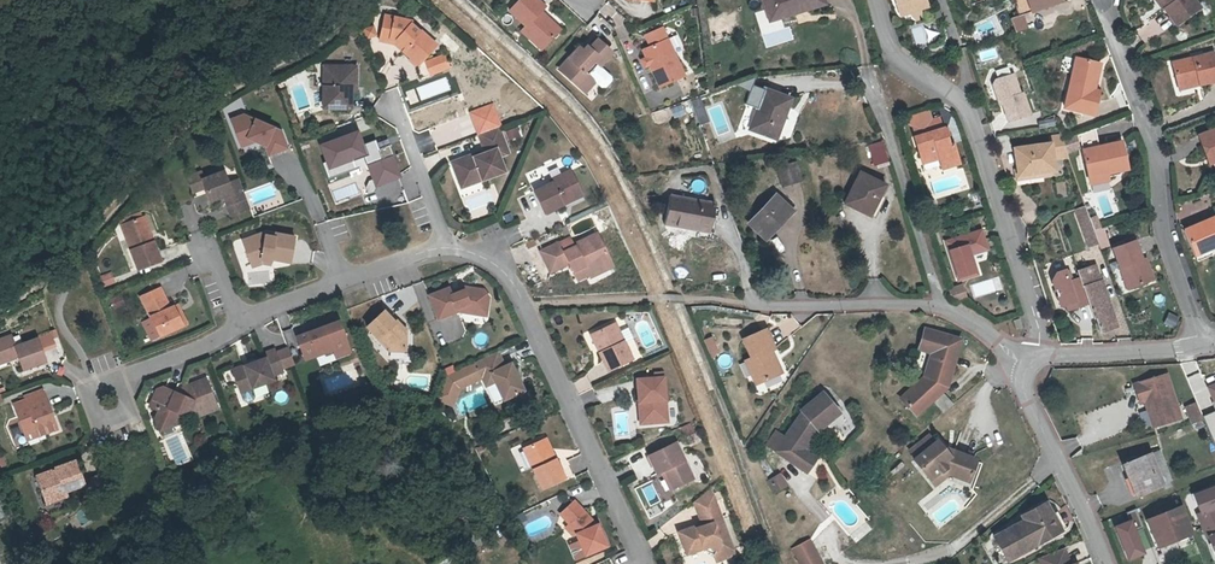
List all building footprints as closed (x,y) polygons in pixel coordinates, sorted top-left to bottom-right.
[(549,46),(564,30),(551,19),(547,18),(543,14),(549,7),(542,0),(525,0),(514,11),(529,26),(524,31),(533,39),(537,35),(549,46)] [(785,21),(829,7),(827,0),(768,0),(772,13),(781,10),(785,21)] [(898,2),(904,21),(913,18),(913,17),(915,14),(921,12),(924,14),(925,14),(932,11),(928,0),(899,0),(898,2)] [(1024,21),(1028,20),(1071,3),(1070,0),(1017,0),(1024,21)] [(1165,0),(1155,0),(1165,13),(1167,11),(1171,8),(1165,0)] [(1167,11),(1180,28),(1202,11),(1194,0),(1165,0),(1171,8),(1167,11)] [(781,10),(772,13),(776,24),(785,21),(781,10)] [(913,17),(913,18),(914,21),(918,26),(925,23),(926,17),(925,14),(924,14),(921,12),(915,14),(913,17)] [(414,50),(411,53),(426,67),(445,47),(429,33),(428,34),(420,26),(421,24),(393,18),(389,39),(406,42),(414,50)] [(1015,24),(1019,36),(1028,33),(1024,21),(1015,24)] [(365,40),(379,33),(373,23),(359,30),(365,40)] [(926,41),(925,27),(914,28),(915,42),(926,41)] [(668,30),(652,37),(657,48),(673,40),(668,30)] [(537,35),(533,39),(545,50),(549,46),(537,35)] [(406,42),(389,39),(388,43),(403,46),(411,53),(414,50),(406,42)] [(673,40),(657,48),(649,51),(665,87),(689,77),(673,40)] [(604,68),(617,54),(603,41),(596,50),(593,48),(588,52),(585,56),(580,62),(575,58),(565,70),(588,91),(594,84),(598,79),(601,82),(609,88),(612,88),(616,82),(616,79),(604,68)] [(1085,48),(1087,54),(1100,49),(1097,44),(1085,48)] [(1085,48),(1075,52),(1077,58),(1087,54),(1085,48)] [(585,56),(588,52),(584,49),(575,58),(580,62),(585,56)] [(1214,84),(1214,57),(1188,65),(1194,88),(1214,82),(1214,84)] [(453,58),(446,60),(451,73),(458,71),(453,58)] [(446,60),(435,64),(439,77),(451,73),(446,60)] [(1094,91),(1100,69),(1082,64),(1069,113),(1097,121),(1104,94),(1099,93),(1094,91)] [(336,87),(332,88),(331,109),(359,110),(360,93),(360,89),(364,89),(365,68),(337,67),(336,87)] [(1094,91),(1099,93),(1105,70),(1100,69),(1094,91)] [(594,84),(588,91),(591,93),(601,82),(598,79),(594,84)] [(997,90),(1001,102),(1004,101),(1013,127),(1033,120),(1027,99),(1023,100),(1017,80),(1001,85),(997,90)] [(1194,88),(1196,94),(1214,88),(1214,84),(1214,82),(1194,88)] [(770,130),(781,135),(795,103),(755,87),(746,111),(762,118),(756,133),(767,138),(770,130)] [(651,113),(655,125),(685,113),(681,101),(651,113)] [(286,132),(249,116),(236,120),(245,142),(253,139),(259,142),(260,142),(271,147),(274,156),(292,149),(286,132)] [(945,124),(930,129),(934,139),(948,135),(945,124)] [(930,128),(921,131),(925,142),(934,139),(930,129),(930,128)] [(359,129),(318,143),(325,162),(320,164),(335,208),(378,193),(376,190),(402,181),(388,138),(377,142),(375,137),(363,141),(359,129)] [(487,177),(489,183),(512,175),(507,159),(516,156),(507,130),(487,137),(492,153),(493,156),(482,160),(481,157),(459,165),(466,185),(487,177)] [(770,130),(767,138),(778,142),(781,135),(770,130)] [(925,142),(921,143),(925,157),(928,168),(935,166),(944,164),(948,174),(966,168),(960,149),(955,150),(950,134),(948,135),(934,139),(925,142)] [(1130,146),(1116,149),(1109,150),(1108,147),(1105,134),(1082,139),(1093,184),(1113,179),(1136,174),(1130,146)] [(253,139),(245,142),(247,148),(259,143),(260,142),(259,142),(253,139)] [(1010,142),(998,146),(1003,163),(1016,158),(1010,142)] [(1075,167),(1067,145),(1057,147),(1057,153),(1022,158),(1025,180),(1023,180),(1024,190),(1037,188),(1037,184),(1060,181),(1062,180),(1060,169),(1075,167)] [(891,168),(886,150),(873,154),(879,172),(891,168)] [(803,186),(797,167),(781,172),(787,191),(803,186)] [(207,181),(208,180),(205,173),(193,177),(198,193),(210,189),(207,181)] [(207,181),(210,189),(215,202),(228,197),(231,199),(237,215),(254,209),(244,181),(233,184),(228,173),(208,180),(207,181)] [(559,186),(541,195),(551,216),(570,208),(568,204),(587,195),(578,174),(557,183),(559,186)] [(889,189),(865,176),(849,206),(872,219),(882,199),(884,200),(889,189)] [(487,177),(466,185),(468,190),(489,183),(487,177)] [(1113,179),(1093,184),(1095,190),(1104,188),(1103,186),(1114,183),(1113,179)] [(568,204),(570,208),(589,199),(587,195),(568,204)] [(719,206),(675,197),(669,225),(713,235),(719,206)] [(794,210),(777,197),(754,226),(771,239),(794,210)] [(1085,228),(1095,224),(1091,212),(1081,216),(1085,228)] [(149,226),(152,225),(149,217),(132,223),(137,237),(131,239),(143,270),(165,262),(154,231),(151,232),(149,226)] [(137,237),(132,223),(126,225),(131,239),(137,237)] [(1103,248),(1103,246),(1099,236),(1098,234),(1095,224),(1085,228),(1093,252),(1103,248)] [(1195,263),(1198,262),(1201,270),(1214,264),(1214,257),(1214,256),(1214,228),(1186,238),(1195,263)] [(1103,246),(1112,243),(1109,233),(1099,236),(1103,246)] [(293,265),(299,240),(279,236),(279,237),(279,240),(269,238),(269,234),(247,242),(254,263),(264,260),(266,265),(273,267),(275,261),(293,265)] [(547,254),(547,255),(556,275),(575,267),(583,283),(595,278),(618,268),(607,243),(603,237),(580,247),(581,250),(571,255),(570,252),(569,251),(567,245),(547,254)] [(995,256),(988,237),(953,249),(966,288),(984,282),(978,262),(995,256)] [(1103,246),(1103,248),(1105,254),(1115,250),(1112,243),(1103,246)] [(1154,285),(1147,265),(1140,246),(1118,254),(1132,294),(1154,285)] [(264,260),(254,263),(255,268),(266,265),(264,260)] [(1147,265),(1154,285),(1160,284),(1152,263),(1147,265)] [(618,268),(595,278),(596,281),(619,270),(618,268)] [(1084,281),(1092,308),(1097,322),(1099,321),(1104,336),(1116,333),(1109,312),(1113,310),(1105,284),(1103,285),(1098,270),(1082,275),(1084,281)] [(111,272),(99,276),(103,287),(115,282),(111,272)] [(1092,308),(1084,281),(1072,285),(1069,273),(1060,276),(1056,283),(1064,310),(1070,308),(1071,314),(1092,308)] [(185,327),(177,307),(173,309),(164,288),(145,297),(154,318),(163,337),(185,327)] [(473,310),(492,313),(494,299),(489,292),(469,290),(469,294),(463,296),(461,293),(456,295),(454,291),(434,299),(443,322),(463,314),(473,310)] [(955,297),(957,303),(967,308),(972,306),(968,293),(955,297)] [(177,307),(185,327),(190,325),(181,306),(177,307)] [(1109,312),(1116,333),(1121,331),(1113,310),(1109,312)] [(1175,327),(1179,316),(1168,312),(1164,323),(1175,327)] [(409,333),(402,324),(401,323),(396,328),(392,324),(396,321),(389,313),(371,329),(382,341),(383,340),(393,351),(393,353),(409,354),(410,339),(406,335),(409,333)] [(154,318),(146,322),(154,340),(163,337),(154,318)] [(406,335),(410,339),(410,331),(403,323),(402,324),(409,333),(406,335)] [(300,340),(309,363),(337,352),(340,360),(354,354),(343,324),(300,340)] [(1027,332),(1025,325),(1019,326),(1021,334),(1027,332)] [(620,327),(598,337),(607,356),(604,357),(613,375),(637,363),(620,327)] [(956,386),(973,344),(933,328),(930,337),(946,344),(945,348),(933,377),(954,385),(956,386)] [(759,372),(762,381),(781,374),(773,354),(777,352),(770,332),(748,340),(754,359),(748,361),(753,374),(759,372)] [(23,355),(28,368),(51,360),(43,337),(20,345),(16,334),(0,340),(0,360),(22,352),(23,355)] [(713,335),(704,338),(711,357),(719,354),(713,335)] [(946,344),(930,337),(928,342),(945,348),(946,344)] [(0,360),(0,363),(23,355),(22,352),(0,360)] [(237,372),(245,394),(256,390),(278,382),(277,378),(288,374),(286,371),(281,356),(280,352),(268,356),(270,361),(237,372)] [(297,367),(292,352),(281,356),(286,371),(297,367)] [(493,378),(496,387),(499,385),(507,403),(528,394),(516,367),(509,370),(502,355),(499,356),(479,365),(486,381),(493,378)] [(486,381),(479,365),(451,378),(441,400),(448,403),(453,393),(460,397),(463,391),(486,381)] [(759,372),(753,374),(756,383),(762,381),(759,372)] [(1152,409),(1157,425),(1181,417),(1168,373),(1135,382),(1140,401),(1146,400),(1147,406),(1152,409)] [(954,385),(933,377),(932,381),(926,383),(909,396),(923,414),(940,400),(941,401),(953,392),(952,391),(953,390),(954,385)] [(493,378),(486,381),(490,389),(496,387),(493,378)] [(183,414),(185,414),(191,411),(193,411),(201,415),(220,407),(209,381),(187,389),(186,393),(180,395),(167,389),(161,391),(154,408),(163,412),(159,421),(163,433),(178,427),(179,425),(183,414)] [(649,407),(651,428),(674,426),(669,381),(642,384),(645,407),(649,407)] [(33,404),(51,397),(48,389),(29,396),(30,398),(31,398),(33,404)] [(256,390),(245,394),(248,403),(251,404),(258,402),(259,399),(256,390)] [(941,401),(951,415),(956,410),(963,405),(953,392),(941,401)] [(460,397),(453,393),(448,403),(456,407),(460,397)] [(825,396),(804,414),(805,415),(788,442),(792,444),(783,458),(810,476),(819,462),(806,453),(820,432),(821,434),(842,415),(825,396)] [(1198,402),(1195,396),(1184,400),(1186,407),(1198,402)] [(47,427),(49,432),(61,428),(62,428),(51,397),(33,404),(31,398),(30,398),(18,403),(29,433),(41,429),(47,427)] [(1204,418),(1198,402),(1186,407),(1192,422),(1204,418)] [(1152,409),(1147,406),(1153,426),(1157,425),(1152,409)] [(193,411),(191,411),(192,413),(202,417),(221,410),(220,407),(201,415),(193,411)] [(179,425),(178,427),(183,425),(186,417),(185,414),(183,414),(179,425)] [(921,457),(940,442),(934,434),(915,449),(921,457)] [(783,458),(792,444),(788,442),(779,435),(770,449),(783,458)] [(940,442),(921,457),(918,458),(933,478),(944,470),(946,473),(950,480),(975,489),(986,464),(958,453),(954,455),(943,440),(940,442)] [(556,465),(560,463),(551,442),(547,444),(556,465)] [(556,465),(547,444),(528,453),(546,493),(569,482),(560,463),(556,465)] [(678,448),(651,463),(660,481),(666,477),(676,495),(697,484),(678,448)] [(1152,453),(1127,463),(1139,494),(1164,483),(1164,482),(1173,478),(1162,451),(1153,455),(1152,453)] [(8,455),(2,457),(5,465),(11,463),(8,455)] [(47,487),(43,488),(48,503),(67,495),(66,491),(86,484),(78,460),(58,467),(58,469),(55,470),(54,469),(42,474),(47,487)] [(47,487),(42,474),(39,475),(43,488),(47,487)] [(778,496),(786,490),(780,480),(771,485),(778,496)] [(1195,494),(1201,512),(1198,513),(1203,526),(1214,521),(1214,486),(1195,494)] [(715,498),(697,511),(705,530),(706,532),(703,537),(695,533),(681,538),(689,560),(704,555),(711,553),(718,556),(716,560),(721,563),(727,563),(734,561),(736,559),(715,498)] [(1074,537),(1065,518),(1058,505),(1035,517),(1037,522),(1006,538),(1018,562),(1049,546),(1050,549),(1074,537)] [(579,507),(578,506),(575,508),(573,510),(564,518),(573,528),(569,532),(577,540),(580,539),(583,546),(573,550),(579,563),(610,551),(602,529),(600,530),(594,533),(592,527),(587,521),(584,519),(588,516),(579,507)] [(1174,532),(1189,526),(1189,525),(1182,506),(1149,519),(1158,544),(1176,537),(1174,532)] [(1065,518),(1074,537),(1080,533),(1071,515),(1065,518)] [(594,533),(600,530),(588,516),(584,519),(587,521),(592,527),(594,533)] [(1144,552),(1132,519),(1117,525),(1129,557),(1144,552)] [(1203,526),(1207,537),(1209,536),(1214,552),(1214,521),(1203,526)] [(1174,532),(1176,537),(1192,531),(1189,526),(1174,532)] [(812,545),(796,554),(801,563),(823,563),(812,545)] [(1044,559),(1046,563),(1075,563),(1070,550),(1044,559)]
